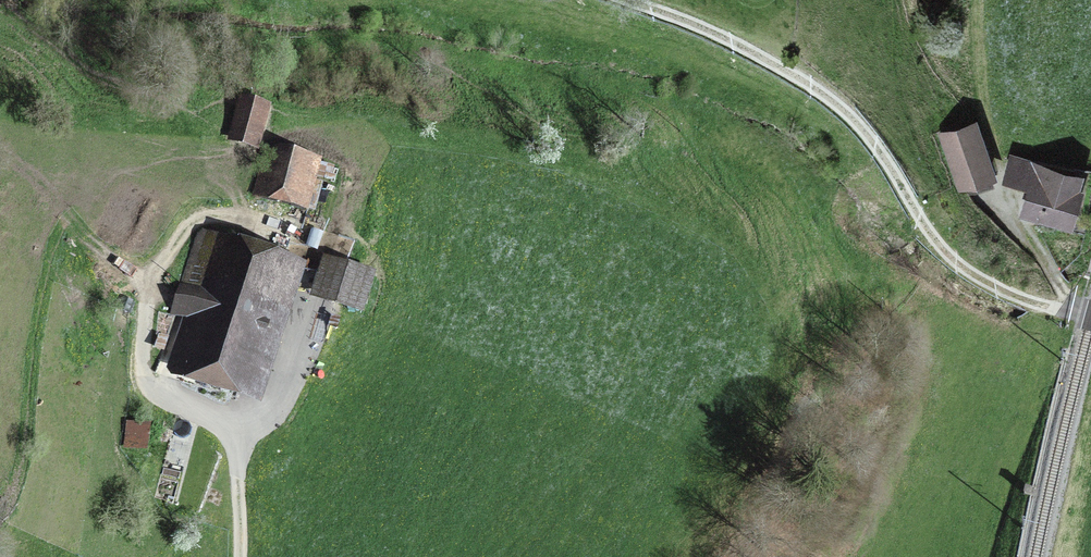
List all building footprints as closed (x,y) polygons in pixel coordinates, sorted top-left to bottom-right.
[(243,105),(234,136),(252,142),(261,111),(243,105)] [(943,137),(959,184),(990,173),(974,126),(943,137)] [(253,193),(304,212),(319,168),(268,150),(253,193)] [(1075,170),(1019,158),(1012,180),(1036,187),(1029,210),(1031,218),(1049,224),(1052,214),(1066,218),(1072,197),(1067,195),(1075,170)] [(176,307),(201,316),(183,367),(248,389),(290,266),(201,236),(176,307)] [(320,296),(356,308),(366,279),(330,266),(320,296)]
